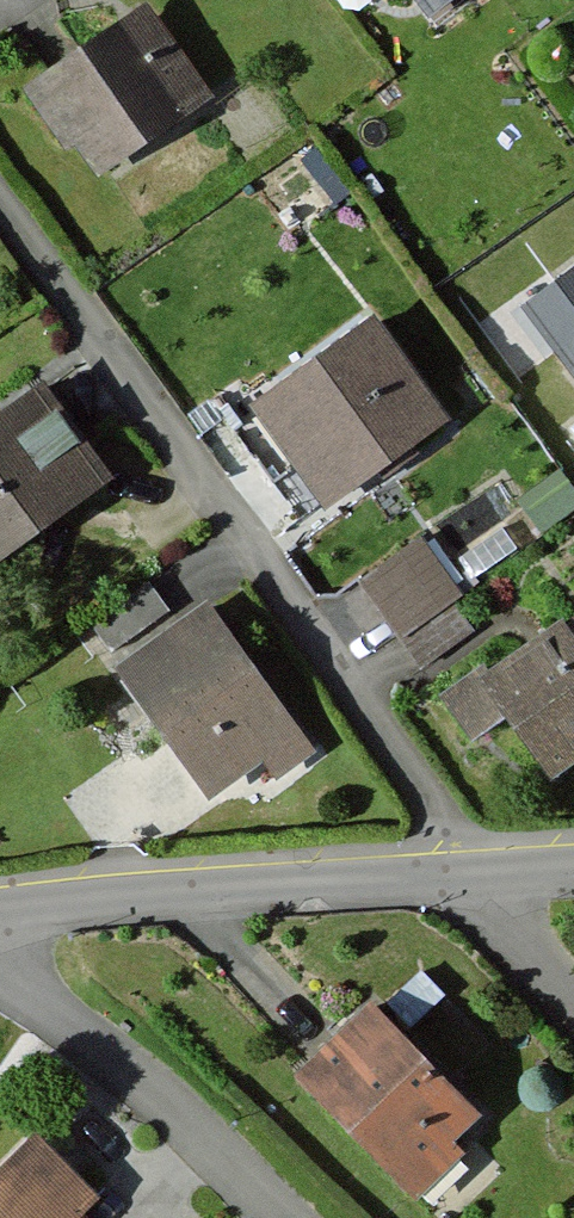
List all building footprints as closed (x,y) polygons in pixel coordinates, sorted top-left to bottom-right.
[(431,23),(461,0),(412,0),(431,23)] [(148,1),(24,83),(92,185),(216,103),(148,1)] [(514,310),(573,389),(573,265),(514,310)] [(380,321),(250,403),(318,510),(448,428),(380,321)] [(34,385),(0,410),(0,563),(107,484),(34,385)] [(423,539),(360,584),(401,641),(464,597),(423,539)] [(164,608),(142,579),(84,622),(106,651),(164,608)] [(316,752),(201,602),(109,672),(206,798),(258,759),(276,783),(316,752)] [(480,675),(547,777),(573,760),(573,614),(480,675)] [(371,1003),(299,1072),(414,1191),(486,1122),(371,1003)] [(37,1136),(0,1171),(0,1217),(83,1217),(98,1200),(37,1136)]
